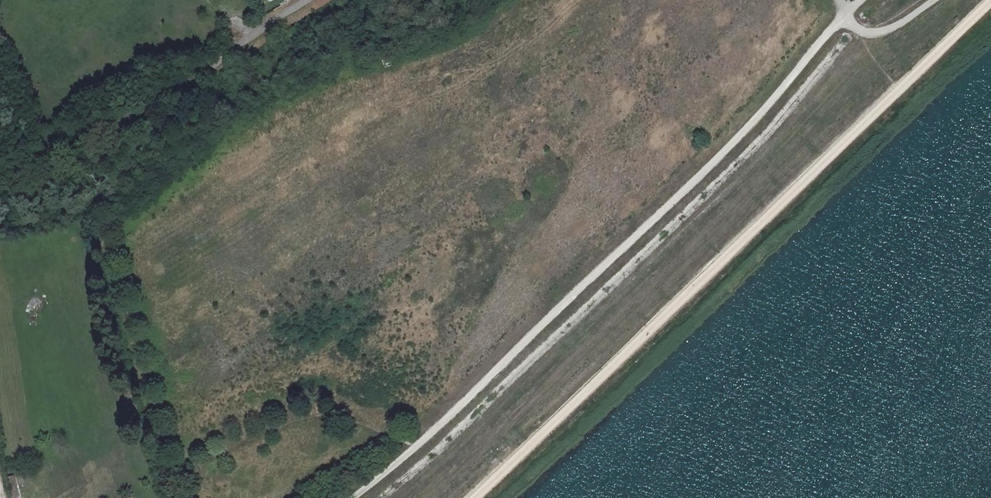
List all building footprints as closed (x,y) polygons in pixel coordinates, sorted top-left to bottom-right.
[(15,475),(7,477),(9,485),(17,483),(15,475)] [(17,483),(9,485),(12,497),(20,495),(17,483)]
